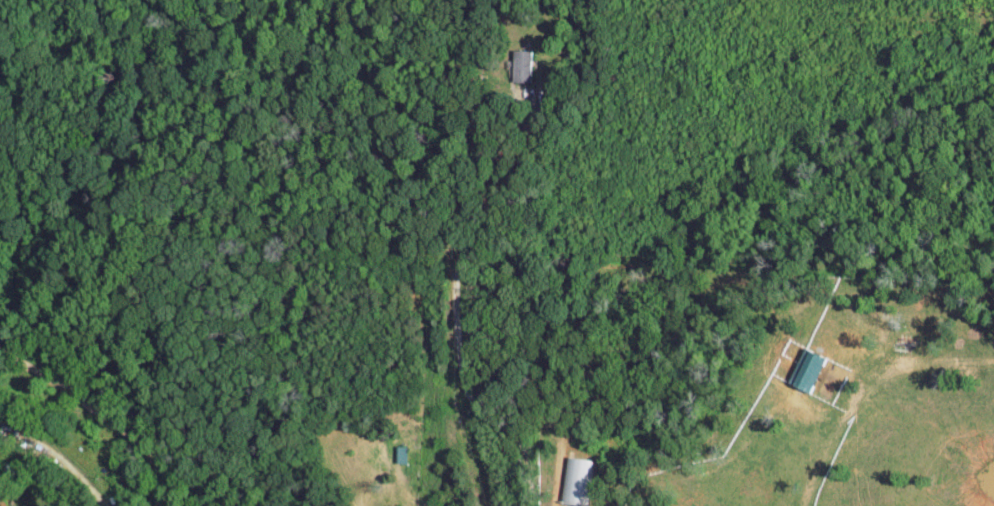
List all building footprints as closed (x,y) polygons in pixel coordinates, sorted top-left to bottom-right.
[(516,50),(536,50),(536,80),(516,80),(516,50)] [(822,356),(801,348),(787,385),(808,393),(822,356)] [(405,462),(406,445),(396,445),(395,462),(405,462)] [(560,502),(585,505),(589,459),(565,457),(560,502)]
